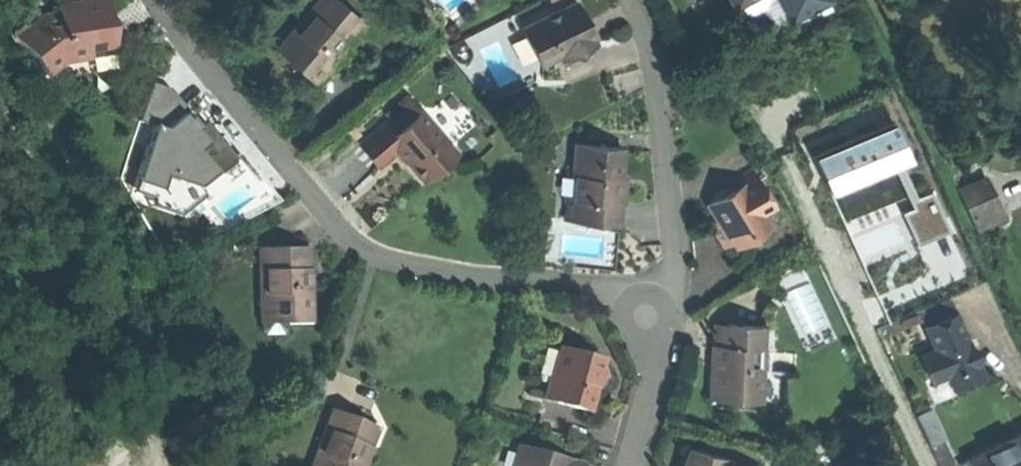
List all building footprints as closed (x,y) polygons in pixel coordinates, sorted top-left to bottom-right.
[(59,26),(64,60),(91,57),(89,43),(111,40),(107,17),(105,0),(55,0),(59,26)] [(278,46),(292,57),(289,61),(297,68),(313,82),(340,50),(332,44),(338,37),(342,40),(360,19),(338,0),(316,0),(278,46)] [(787,17),(820,0),(778,0),(787,17)] [(525,31),(544,66),(563,55),(579,47),(581,51),(598,42),(596,38),(598,36),(588,19),(579,1),(525,31)] [(44,70),(64,60),(59,26),(49,27),(48,20),(26,30),(44,70)] [(346,44),(342,40),(338,37),(332,44),(340,50),(346,44)] [(113,53),(111,40),(89,43),(91,57),(113,53)] [(275,49),(289,61),(292,57),(278,46),(275,49)] [(584,56),(581,51),(579,47),(563,55),(568,65),(584,56)] [(153,82),(118,189),(165,260),(281,199),(243,152),(236,158),(172,86),(153,82)] [(390,107),(397,117),(417,104),(410,93),(390,107)] [(388,120),(358,145),(368,157),(378,169),(397,153),(421,184),(455,156),(420,113),(397,132),(388,120)] [(889,120),(807,154),(823,192),(905,158),(889,120)] [(621,148),(575,146),(573,178),(575,178),(574,199),(565,199),(564,221),(618,224),(619,203),(623,203),(624,187),(619,186),(612,186),(612,179),(620,176),(621,148)] [(712,224),(725,245),(748,231),(750,236),(767,226),(756,208),(769,201),(751,170),(725,185),(728,191),(710,201),(716,212),(721,219),(712,224)] [(619,182),(620,176),(612,179),(612,186),(619,186),(619,182)] [(973,221),(1001,208),(987,180),(960,193),(973,221)] [(944,225),(928,189),(901,200),(917,237),(944,225)] [(779,218),(769,201),(756,208),(767,226),(779,218)] [(1005,217),(1001,208),(973,221),(978,230),(1005,217)] [(302,248),(257,248),(258,315),(284,315),(284,323),(308,323),(307,279),(303,279),(300,279),(300,270),(303,270),(302,248)] [(917,311),(934,348),(961,336),(944,299),(917,311)] [(258,324),(284,323),(284,315),(258,315),(258,324)] [(762,327),(718,325),(717,345),(712,345),(711,366),(710,387),(729,388),(728,400),(759,402),(760,373),(762,327)] [(924,368),(930,379),(945,372),(952,387),(979,375),(973,362),(975,353),(972,348),(965,344),(959,347),(956,341),(962,338),(961,336),(934,348),(919,356),(924,368)] [(965,344),(962,338),(956,341),(959,347),(965,344)] [(543,401),(586,412),(593,386),(598,365),(593,356),(561,347),(553,379),(549,378),(543,401)] [(780,374),(760,373),(759,402),(779,403),(780,374)] [(709,400),(728,400),(729,388),(710,387),(709,400)] [(914,414),(928,444),(939,439),(942,437),(928,408),(914,414)] [(330,410),(308,465),(311,465),(363,465),(366,458),(360,455),(364,446),(366,447),(374,427),(350,418),(330,410)] [(970,465),(1020,465),(1020,438),(968,461),(970,465)] [(939,465),(952,465),(939,439),(928,444),(939,465)] [(520,447),(518,453),(541,459),(542,453),(520,447)] [(737,462),(687,447),(682,465),(736,465),(737,462)] [(542,453),(541,459),(518,453),(514,465),(582,465),(542,453)]
